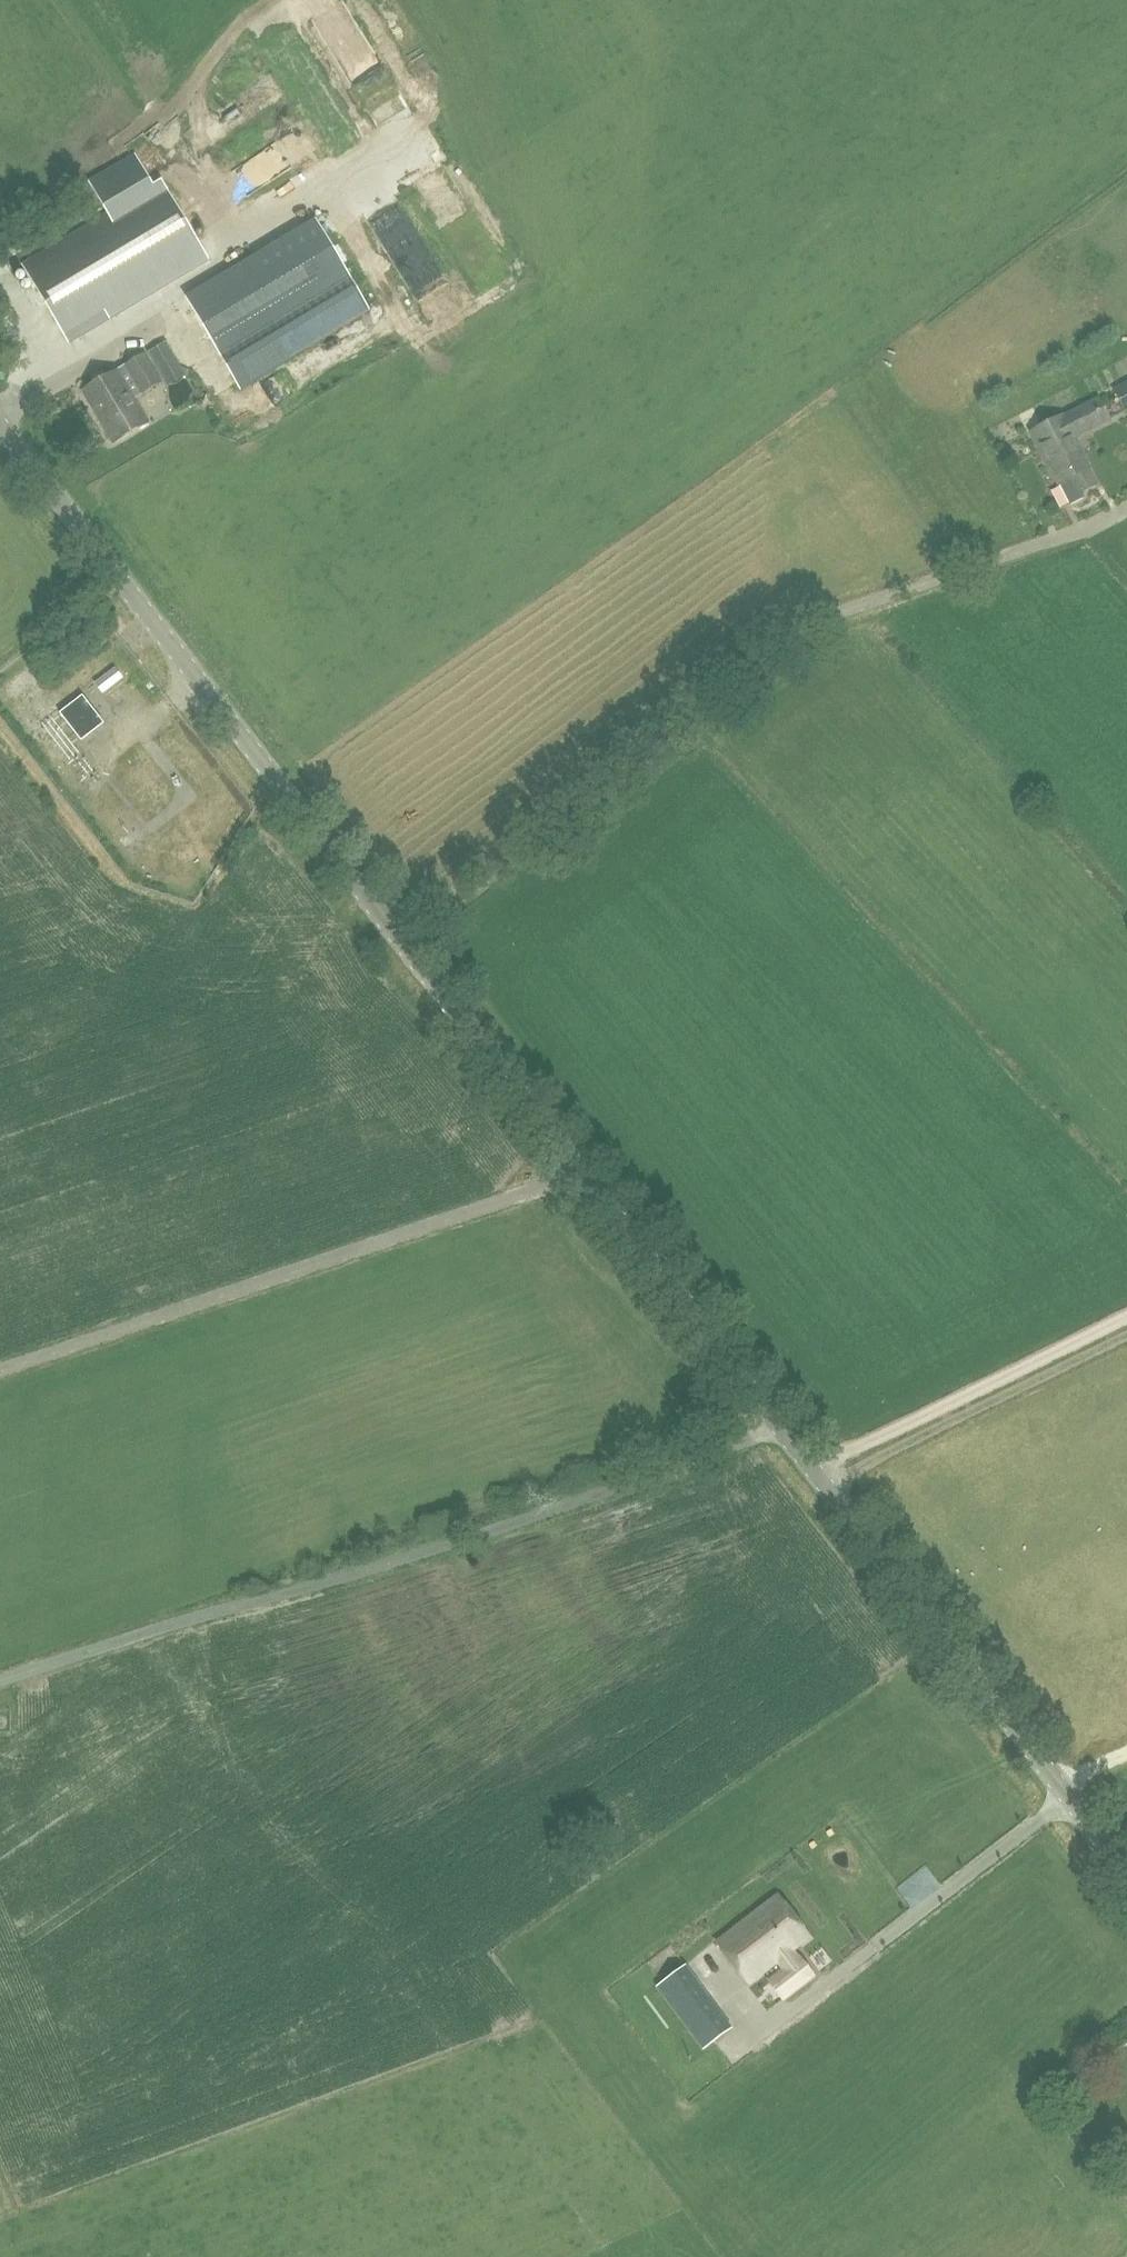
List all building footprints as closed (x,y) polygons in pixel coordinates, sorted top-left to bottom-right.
[(276,173),(294,162),(279,137),(261,149),(276,173)] [(69,343),(208,260),(161,183),(23,265),(69,343)] [(398,232),(424,219),(414,198),(387,210),(398,232)] [(288,358),(370,309),(340,259),(273,299),(275,302),(260,311),(235,270),(187,299),(240,389),(289,360),(288,358)] [(151,344),(173,376),(190,364),(167,333),(151,344)] [(84,390),(114,442),(148,422),(133,396),(141,391),(142,393),(161,382),(145,354),(126,365),(134,378),(125,384),(117,371),(84,390)] [(1126,412),(1126,384),(1114,391),(1125,413),(1126,412)] [(1074,437),(1109,420),(1099,400),(1064,418),(1063,416),(1032,432),(1058,484),(1072,477),(1080,493),(1096,485),(1088,469),(1089,468),(1074,437)] [(109,687),(129,676),(121,662),(101,672),(109,687)] [(104,724),(84,697),(61,714),(82,741),(104,724)] [(810,1937),(778,1895),(718,1940),(750,1982),(780,1960),(788,1971),(775,1980),(788,1997),(815,1977),(794,1949),(810,1937)] [(733,2028),(687,1966),(657,1986),(704,2049),(733,2028)]
